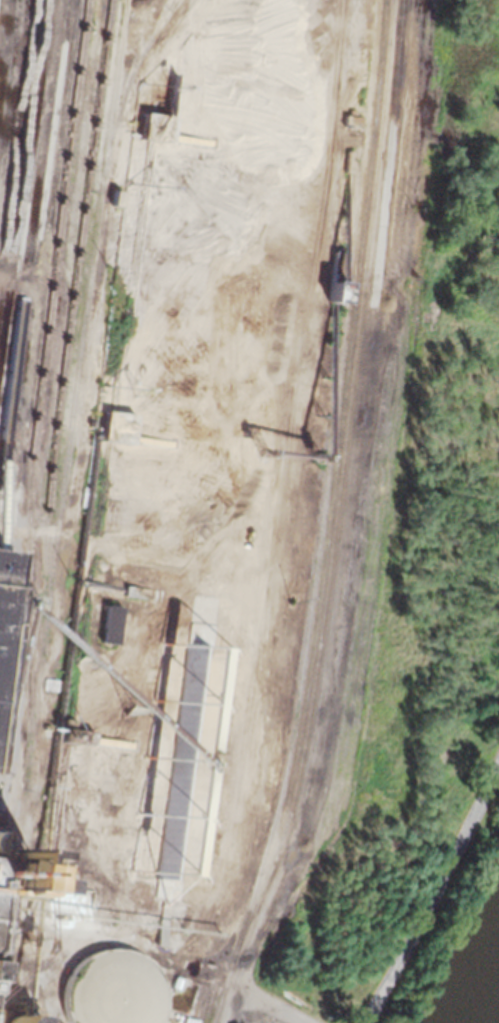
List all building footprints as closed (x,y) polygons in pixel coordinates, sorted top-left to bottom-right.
[(170,142),(140,138),(144,111),(174,115),(170,142)] [(345,126),(358,126),(358,116),(345,116),(345,126)] [(119,206),(111,204),(114,188),(121,189),(119,206)] [(341,303),(327,301),(332,249),(346,250),(341,303)] [(131,442),(101,439),(105,410),(135,413),(131,442)] [(4,702),(0,734),(0,550),(10,551),(6,586),(18,588),(18,586),(20,586),(7,683),(17,685),(15,703),(4,702)] [(118,643),(102,641),(106,603),(123,605),(118,643)] [(175,875),(166,874),(196,645),(205,646),(175,875)] [(92,744),(62,740),(64,718),(75,719),(74,728),(94,731),(92,744)] [(7,764),(0,763),(0,742),(9,743),(7,763),(7,764)] [(9,896),(0,895),(0,856),(8,857),(10,846),(13,847),(17,847),(18,847),(30,849),(26,891),(24,891),(17,890),(16,896),(11,896),(9,896)] [(75,893),(54,890),(56,875),(77,878),(75,893)] [(157,943),(160,918),(168,919),(165,944),(157,943)] [(79,1022),(151,1022),(152,1020),(150,963),(120,950),(94,951),(78,989),(79,1022)]
